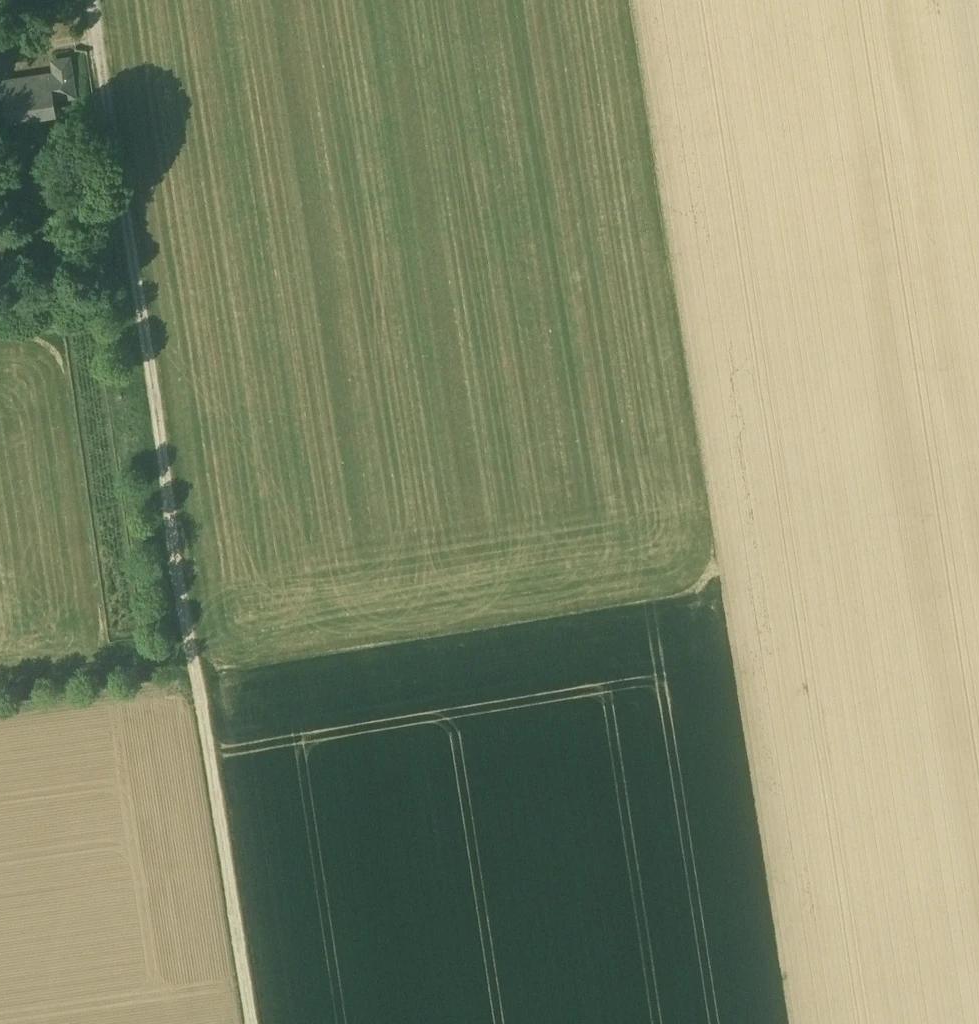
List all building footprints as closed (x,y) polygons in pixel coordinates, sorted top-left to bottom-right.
[(83,93),(76,51),(56,53),(58,67),(6,72),(11,120),(66,114),(64,95),(83,93)]
